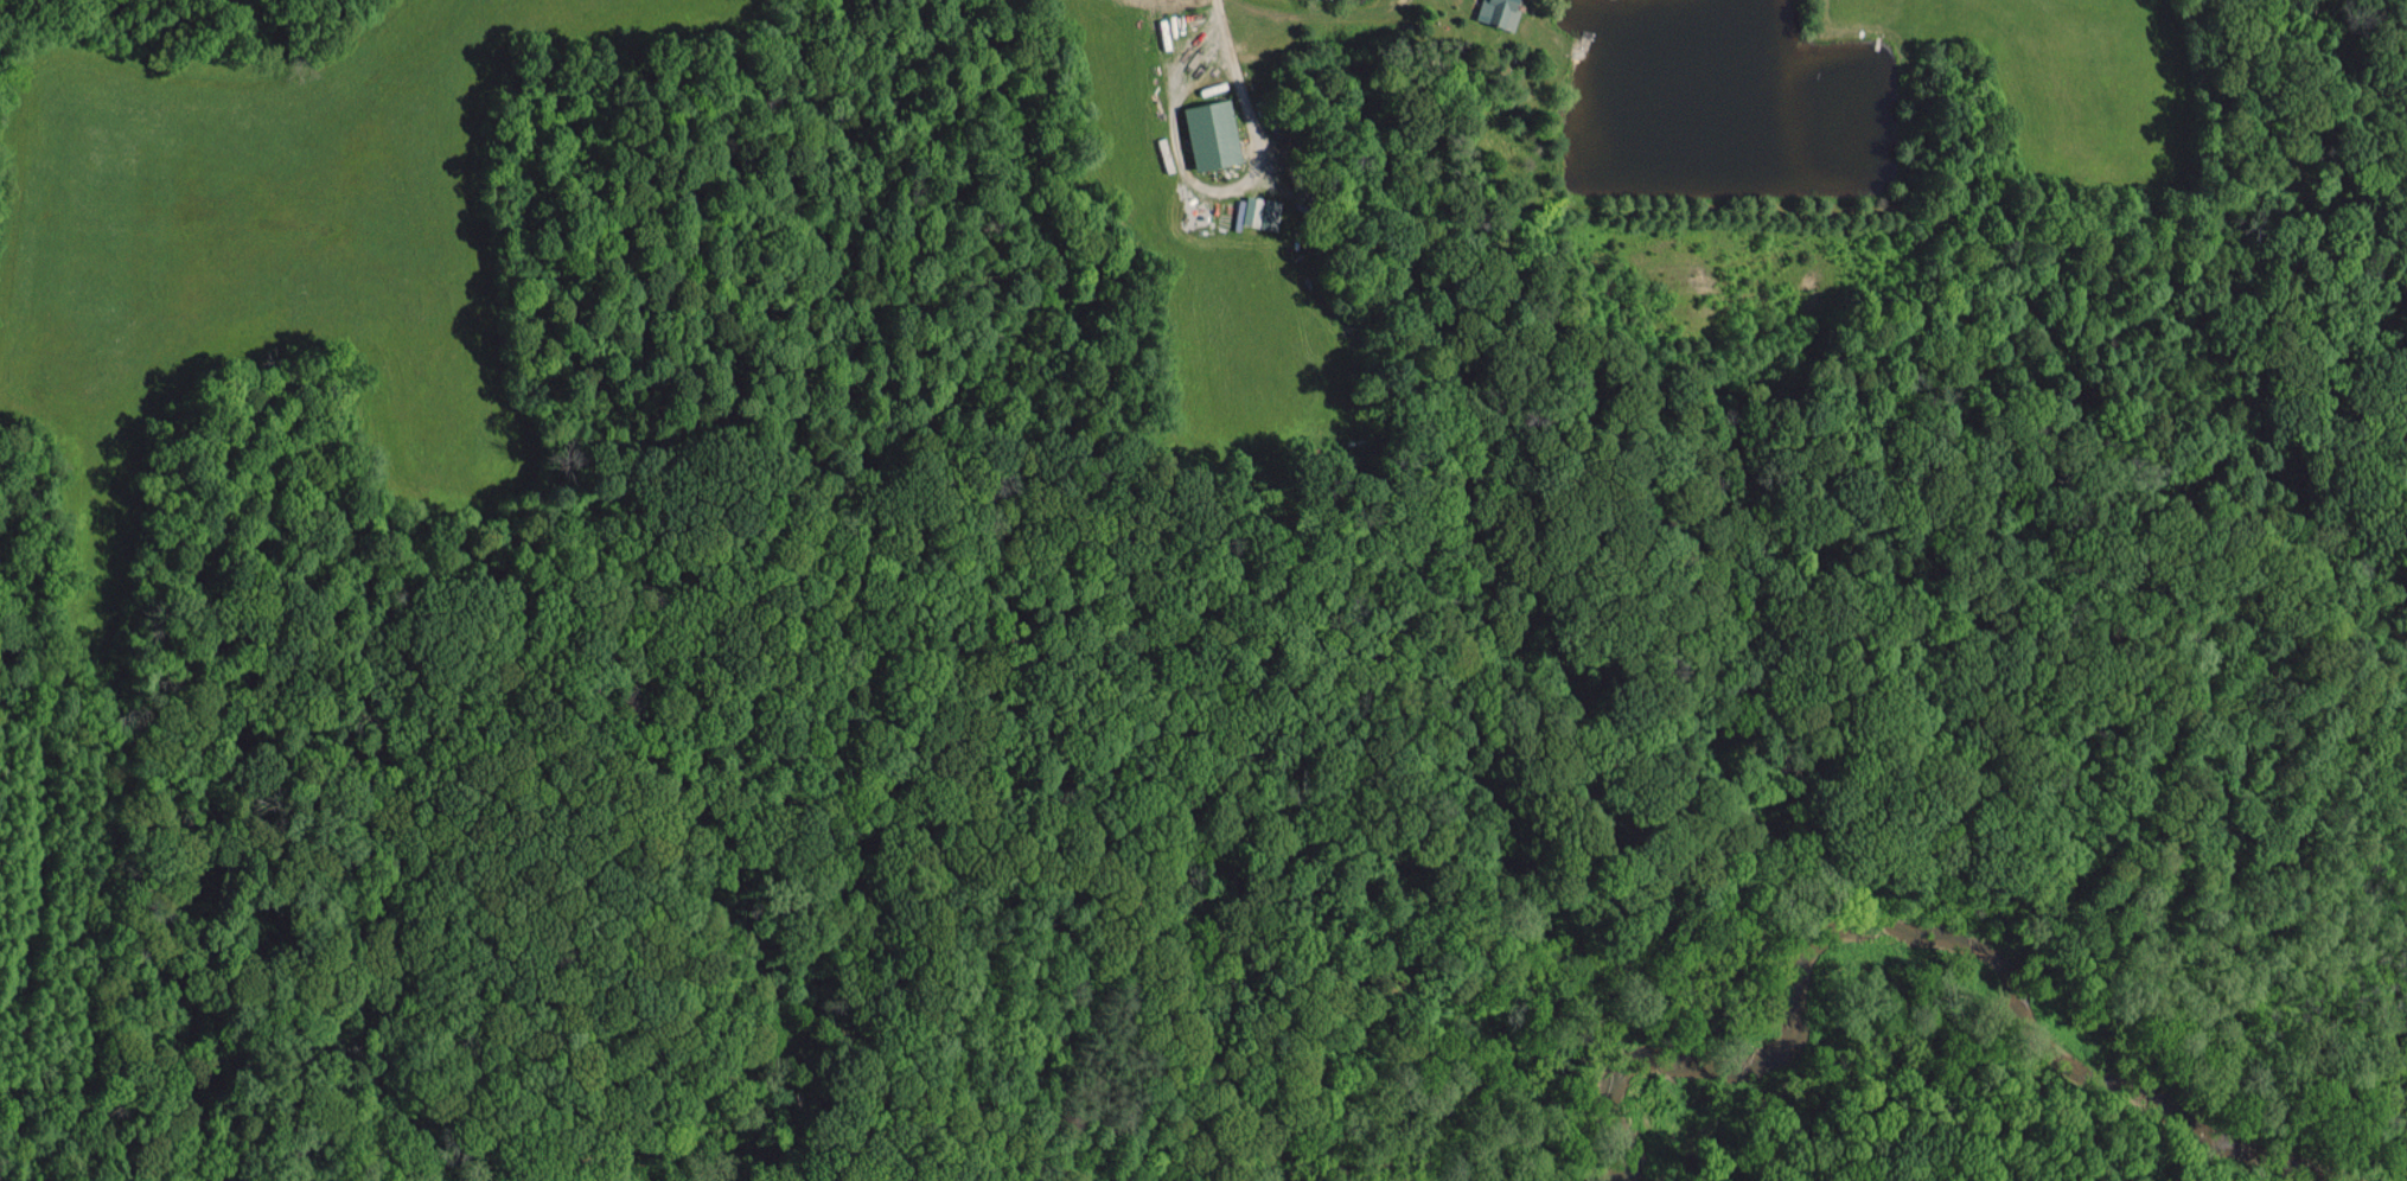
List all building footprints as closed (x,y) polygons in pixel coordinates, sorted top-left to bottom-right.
[(1515,7),(1507,5),(1508,0),(1475,0),(1471,19),(1509,29),(1515,7)] [(1176,104),(1184,168),(1232,162),(1224,98),(1176,104)]
